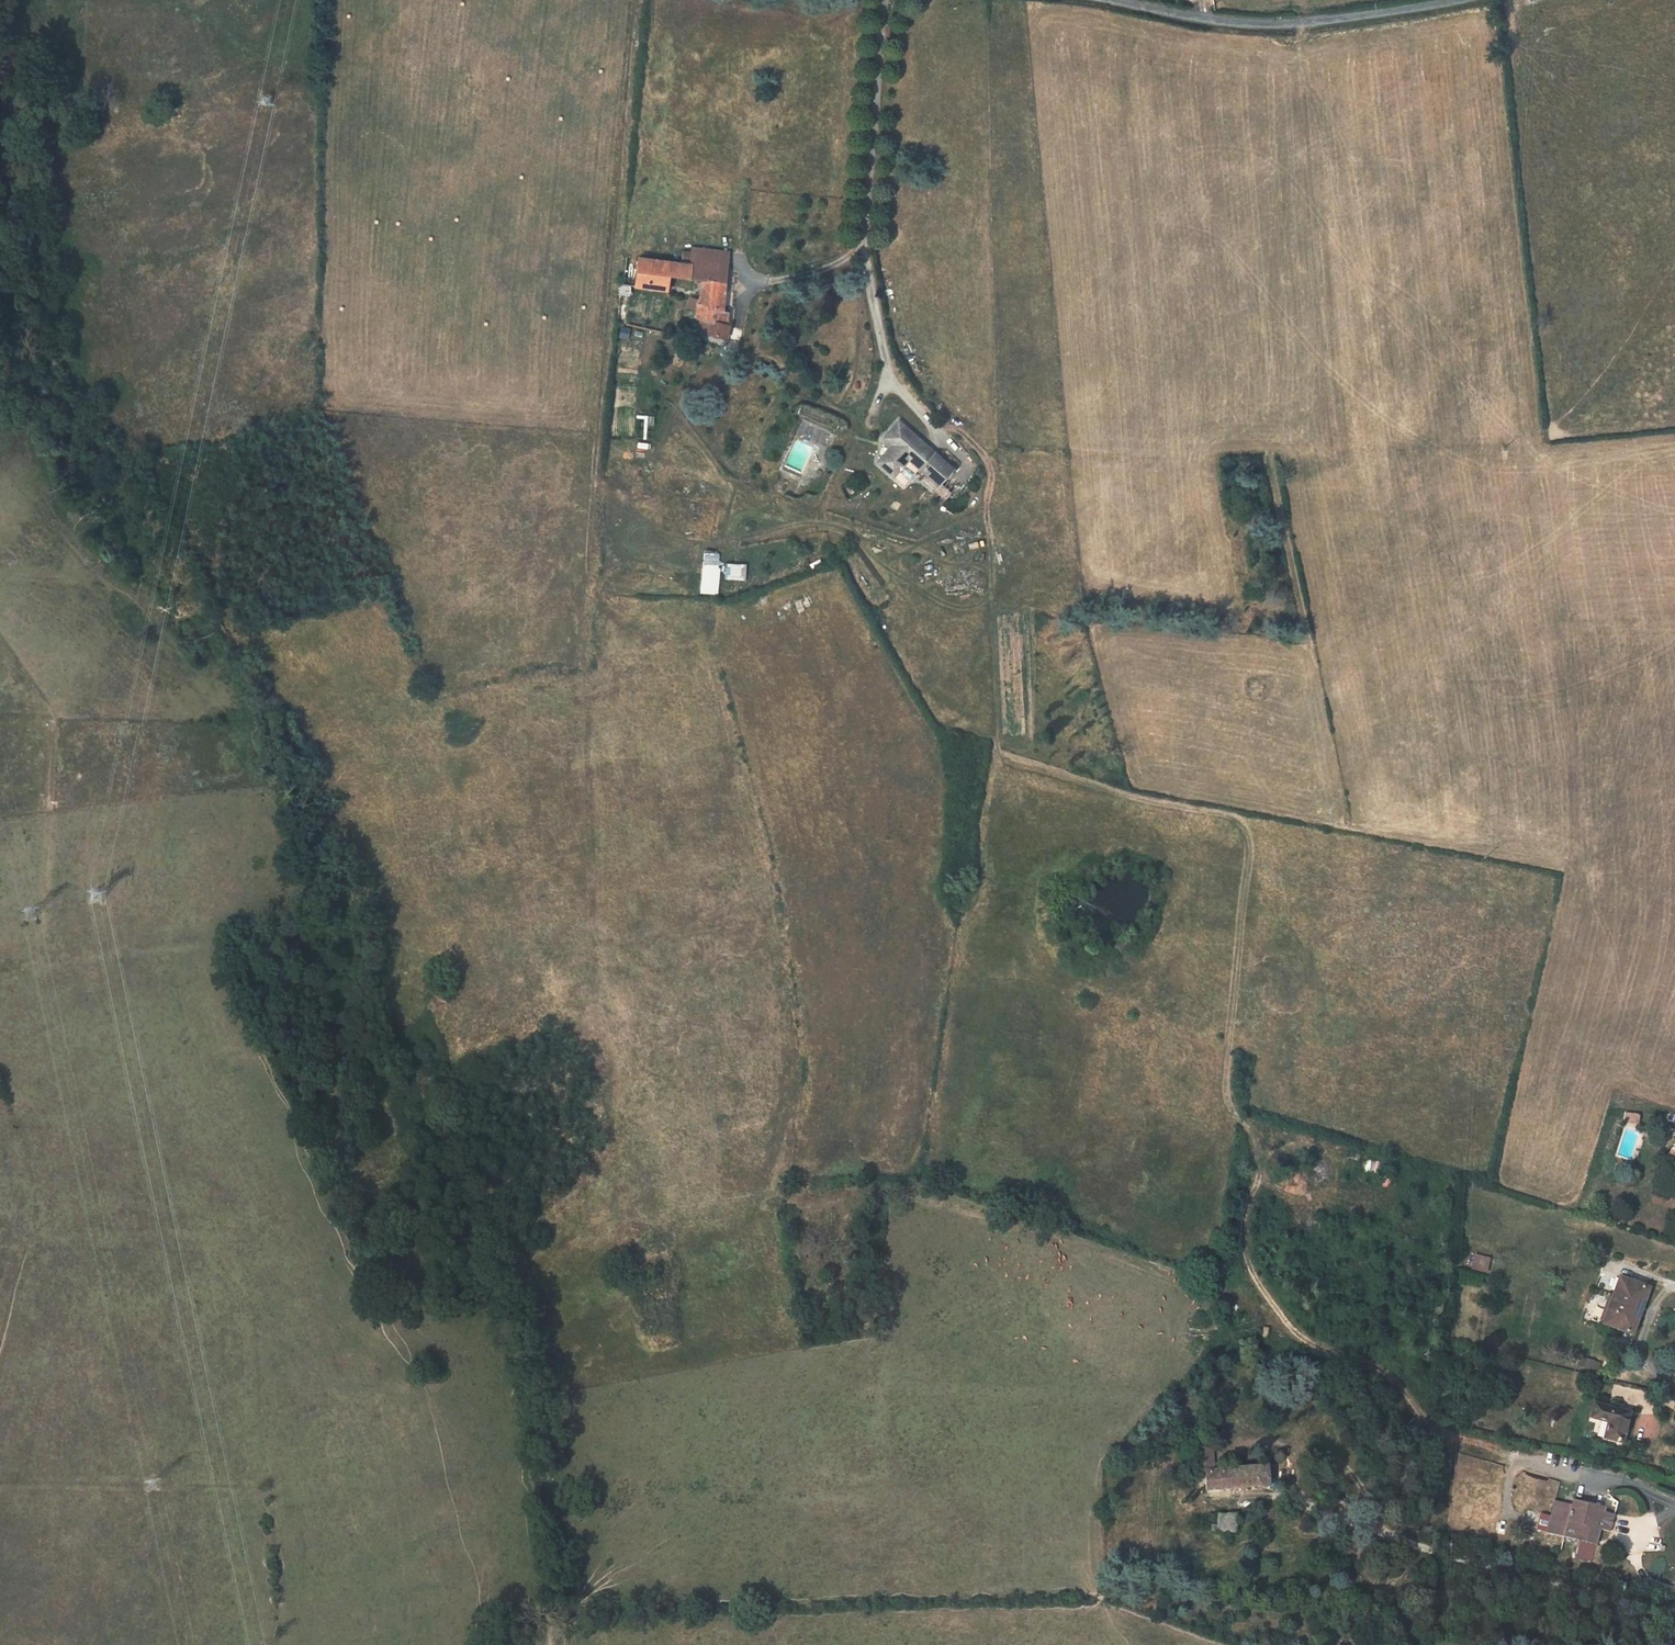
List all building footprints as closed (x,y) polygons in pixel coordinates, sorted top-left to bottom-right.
[(692,264),(691,279),(704,280),(726,282),(729,252),(693,248),(692,252),(682,251),(680,263),(692,264)] [(692,264),(680,263),(626,256),(623,283),(620,283),(617,323),(626,324),(631,286),(635,287),(665,290),(666,276),(671,277),(691,279),(692,264)] [(726,282),(704,280),(698,303),(696,309),(694,316),(703,319),(712,322),(709,331),(709,333),(725,338),(729,326),(727,325),(728,312),(723,311),(726,282)] [(712,322),(703,319),(700,329),(709,331),(712,322)] [(953,469),(899,422),(884,438),(893,446),(879,463),(894,476),(909,460),(938,485),(933,491),(944,501),(951,493),(940,483),(953,469)] [(703,592),(713,593),(716,552),(707,551),(703,592)] [(1639,1115),(1624,1114),(1624,1122),(1639,1123),(1639,1115)] [(1666,1158),(1674,1164),(1674,1149),(1673,1147),(1666,1158)] [(1666,1158),(1664,1162),(1674,1169),(1674,1164),(1666,1158)] [(1475,1255),(1472,1267),(1486,1270),(1489,1258),(1475,1255)] [(1620,1277),(1602,1323),(1632,1334),(1649,1288),(1620,1277)] [(1594,1404),(1591,1418),(1608,1422),(1604,1437),(1623,1442),(1630,1412),(1594,1404)] [(1192,1441),(1192,1449),(1209,1448),(1208,1439),(1192,1441)] [(1209,1448),(1192,1449),(1197,1474),(1205,1474),(1206,1490),(1257,1486),(1274,1487),(1275,1465),(1213,1470),(1212,1447),(1209,1448)] [(1600,1529),(1609,1531),(1614,1514),(1604,1512),(1605,1507),(1573,1499),(1572,1505),(1555,1501),(1548,1533),(1564,1537),(1576,1540),(1578,1532),(1580,1533),(1580,1534),(1581,1535),(1582,1537),(1597,1540),(1600,1529)] [(1218,1514),(1218,1531),(1236,1532),(1237,1515),(1218,1514)] [(1596,1545),(1597,1540),(1582,1537),(1581,1535),(1580,1534),(1580,1533),(1578,1532),(1576,1540),(1596,1545)]
